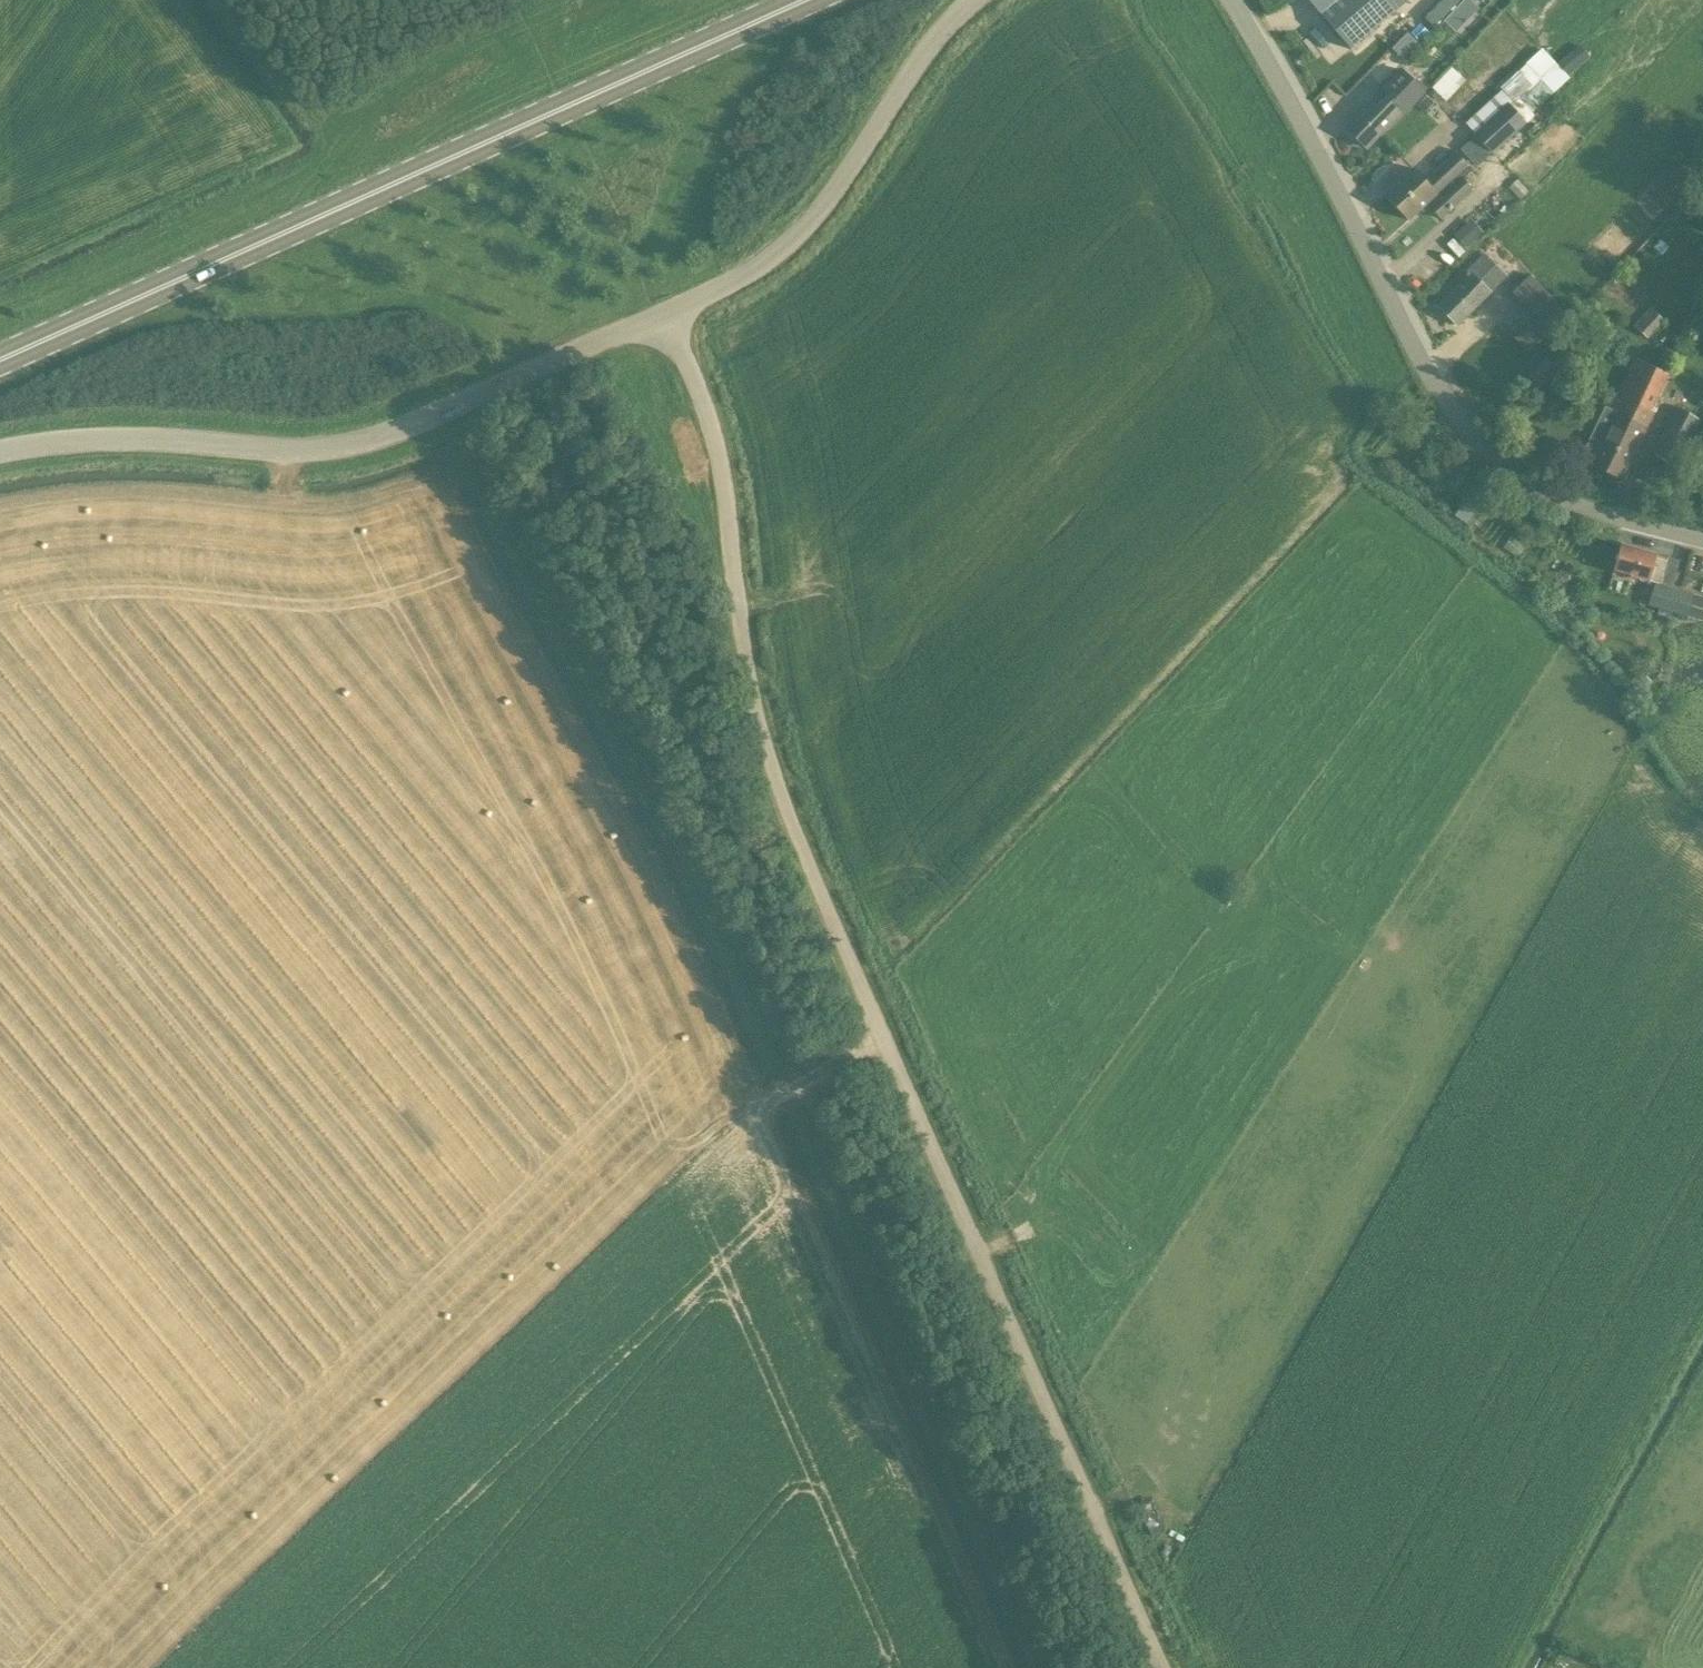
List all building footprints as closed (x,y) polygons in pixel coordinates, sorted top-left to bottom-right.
[(1321,15),(1350,50),(1408,0),(1308,0),(1321,15)] [(1394,54),(1371,70),(1379,81),(1401,65),(1394,54)] [(1531,87),(1540,79),(1525,63),(1503,84),(1518,100),(1531,87)] [(1556,64),(1540,79),(1531,87),(1518,100),(1523,107),(1484,143),(1493,154),(1531,118),(1528,115),(1552,94),(1569,78),(1556,64)] [(1370,100),(1345,127),(1367,148),(1402,111),(1405,114),(1425,91),(1400,67),(1379,90),(1389,99),(1379,109),(1370,100)] [(1450,67),(1431,87),(1441,97),(1461,77),(1450,67)] [(1474,133),(1484,143),(1523,107),(1518,100),(1512,105),(1509,101),(1474,133)] [(1408,220),(1419,209),(1422,213),(1429,207),(1440,219),(1473,188),(1462,177),(1471,168),(1457,152),(1426,181),(1414,168),(1384,194),(1408,220)] [(1505,274),(1485,254),(1469,271),(1437,305),(1458,326),(1489,292),(1499,283),(1497,282),(1505,274)] [(1511,293),(1535,317),(1515,336),(1530,351),(1568,314),(1530,274),(1511,293)] [(1650,306),(1634,325),(1648,339),(1665,320),(1650,306)] [(1528,375),(1542,388),(1560,369),(1547,356),(1528,375)] [(1596,452),(1590,464),(1622,479),(1653,411),(1649,410),(1666,374),(1634,357),(1608,407),(1605,405),(1585,447),(1596,452)] [(1675,467),(1699,419),(1677,405),(1653,454),(1675,467)] [(1523,546),(1510,537),(1503,547),(1516,557),(1523,546)] [(1667,561),(1656,557),(1656,553),(1622,543),(1614,571),(1648,581),(1655,582),(1648,606),(1685,617),(1693,595),(1672,589),(1672,588),(1680,560),(1668,557),(1667,561)]
